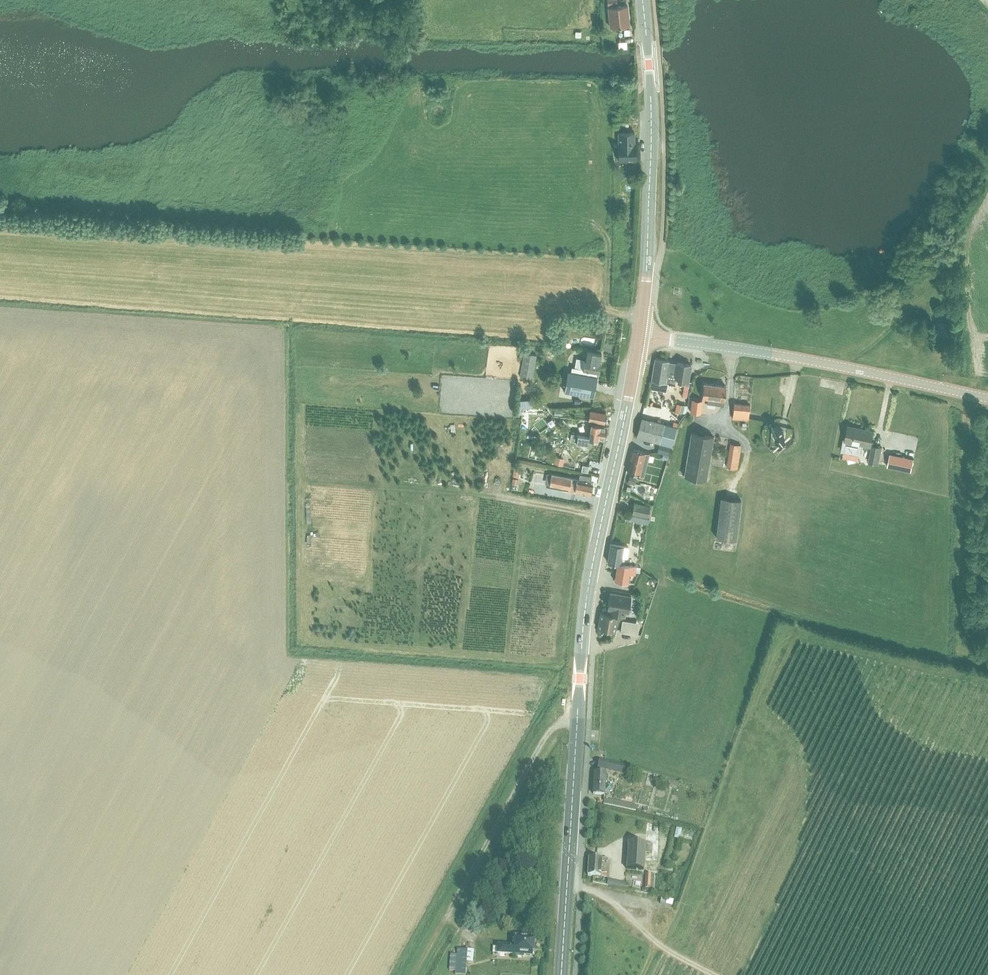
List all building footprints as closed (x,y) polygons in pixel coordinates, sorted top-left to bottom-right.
[(615,6),(608,7),(609,12),(609,17),(610,22),(610,27),(618,26),(625,26),(630,25),(629,20),(629,15),(628,10),(628,5),(620,6),(615,6)] [(629,126),(629,115),(618,115),(618,126),(629,126)] [(618,132),(619,160),(636,160),(636,142),(635,142),(635,132),(618,132)] [(571,372),(568,372),(564,391),(594,397),(597,377),(598,377),(598,372),(599,372),(601,362),(600,362),(602,354),(587,351),(586,353),(584,353),(584,357),(585,357),(583,369),(572,367),(571,372)] [(533,379),(537,355),(524,353),(520,376),(533,379)] [(691,365),(655,358),(651,380),(653,380),(651,388),(667,391),(668,383),(675,384),(676,379),(678,380),(678,381),(688,383),(691,365)] [(704,383),(702,397),(708,398),(707,403),(724,405),(726,385),(704,383)] [(702,400),(692,399),(691,412),(701,413),(702,400)] [(749,413),(750,405),(734,403),(732,418),(748,420),(749,413)] [(682,413),(684,405),(677,404),(675,411),(682,413)] [(590,409),(588,420),(604,423),(606,412),(590,409)] [(672,446),(677,427),(643,419),(638,437),(662,443),(671,446),(672,446)] [(842,450),(858,453),(860,443),(869,445),(872,429),(847,424),(844,439),(842,450)] [(571,433),(570,440),(589,443),(590,438),(598,439),(598,437),(604,438),(606,427),(592,425),(590,436),(571,433)] [(772,434),(772,435),(772,436),(773,436),(773,437),(773,438),(774,438),(774,439),(775,440),(776,440),(777,441),(778,441),(779,441),(780,441),(781,440),(782,440),(782,439),(783,439),(783,438),(784,438),(784,437),(784,436),(784,435),(784,434),(784,433),(784,432),(783,432),(783,431),(782,431),(782,430),(781,430),(781,429),(780,429),(779,429),(778,429),(777,429),(776,429),(775,430),(774,431),(773,432),(773,433),(773,434),(772,434)] [(706,480),(714,436),(691,432),(684,476),(706,480)] [(669,454),(671,446),(662,443),(659,452),(669,454)] [(741,445),(731,443),(727,466),(727,467),(729,467),(734,468),(737,468),(741,445)] [(871,444),(867,461),(871,462),(870,463),(876,465),(880,446),(871,444)] [(641,463),(643,452),(632,450),(627,470),(639,473),(638,476),(644,478),(645,473),(644,472),(646,464),(641,463)] [(888,466),(902,469),(911,470),(914,457),(905,456),(891,453),(888,466)] [(554,463),(563,465),(564,458),(555,456),(554,463)] [(580,473),(579,479),(548,473),(546,484),(569,488),(568,492),(576,493),(576,490),(591,493),(593,482),(594,476),(584,474),(580,473)] [(629,476),(628,482),(635,484),(636,478),(629,476)] [(737,540),(740,499),(720,498),(717,538),(737,540)] [(651,508),(635,504),(632,515),(648,519),(651,508)] [(632,516),(631,521),(648,525),(649,519),(632,516)] [(611,544),(608,563),(618,565),(615,581),(633,584),(636,566),(624,564),(625,558),(627,558),(629,548),(623,547),(623,546),(611,544)] [(607,614),(622,616),(625,617),(626,612),(628,613),(631,596),(610,593),(607,609),(608,609),(607,614)] [(622,616),(607,614),(600,612),(598,628),(615,631),(615,629),(616,629),(622,616)] [(638,635),(639,623),(622,622),(621,633),(638,635)] [(597,768),(624,775),(626,766),(599,760),(597,768)] [(605,793),(606,772),(595,772),(595,793),(605,793)] [(652,844),(646,844),(629,843),(628,869),(645,870),(646,852),(652,852),(652,844)] [(606,874),(601,873),(602,862),(608,862),(609,859),(589,857),(588,875),(601,876),(606,876),(606,874)] [(533,954),(534,938),(515,937),(514,945),(498,944),(498,953),(523,955),(523,953),(533,954)] [(451,954),(449,970),(455,971),(455,974),(466,974),(466,962),(473,963),(474,950),(457,948),(457,955),(451,954)]
